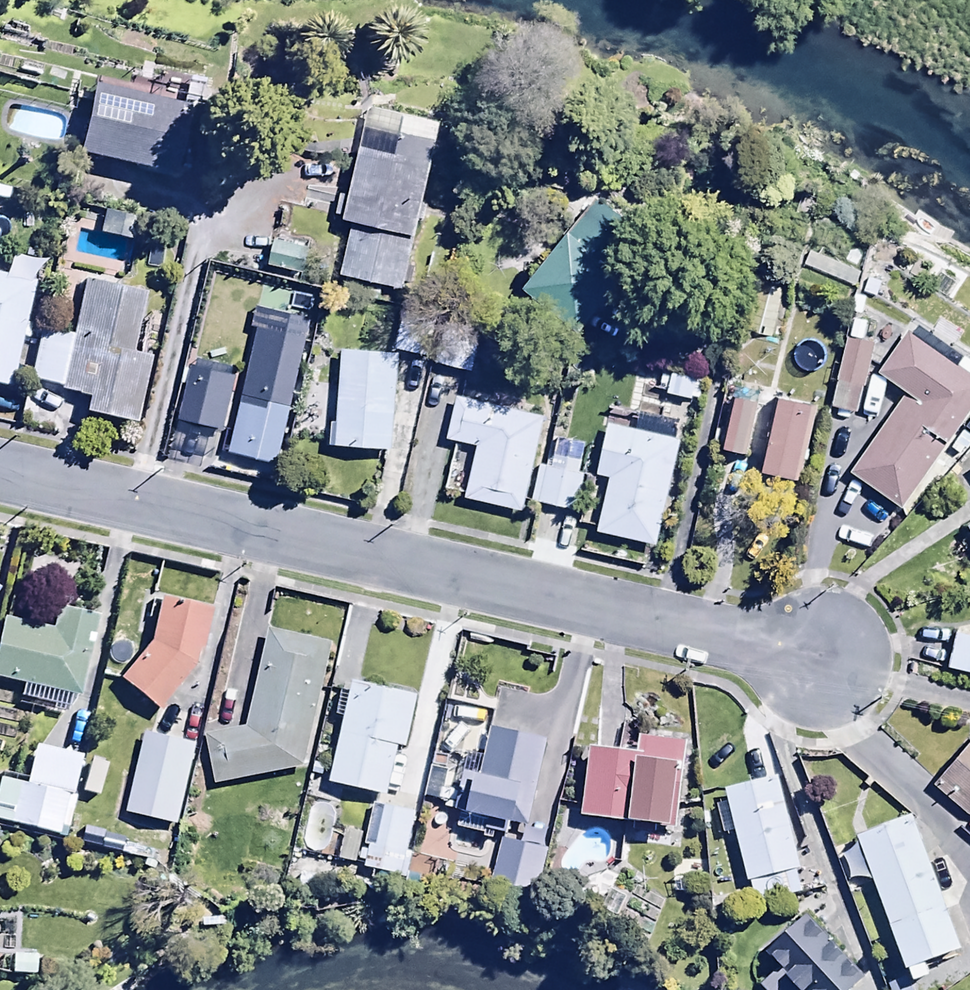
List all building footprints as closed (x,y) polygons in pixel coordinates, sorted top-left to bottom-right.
[(88,78),(75,146),(175,165),(189,98),(88,78)] [(344,213),(342,219),(349,220),(337,273),(400,287),(438,115),(368,100),(348,191),(338,189),(334,211),(344,213)] [(599,189),(521,283),(577,331),(656,238),(599,189)] [(273,235),(266,263),(300,271),(307,244),(273,235)] [(808,250),(800,264),(851,285),(857,271),(808,250)] [(10,383),(33,280),(0,272),(0,381),(10,383)] [(25,378),(83,391),(80,406),(132,419),(148,351),(132,347),(146,289),(84,274),(70,333),(37,325),(25,378)] [(772,340),(781,291),(749,284),(740,334),(772,340)] [(401,320),(396,346),(426,352),(432,327),(401,320)] [(904,326),(875,369),(904,389),(847,471),(897,506),(969,401),(969,357),(963,352),(956,362),(904,326)] [(844,336),(829,405),(856,411),(871,342),(844,336)] [(441,338),(433,360),(472,373),(479,350),(441,338)] [(394,351),(338,348),(334,421),(327,421),(325,442),(389,445),(394,351)] [(666,395),(690,399),(694,373),(670,370),(669,376),(659,374),(657,388),(667,389),(666,395)] [(282,405),(286,388),(242,378),(226,450),(279,462),(291,407),(282,405)] [(721,447),(744,453),(757,393),(735,388),(721,447)] [(803,446),(814,402),(777,392),(758,467),(796,476),(800,459),(806,461),(809,448),(803,446)] [(445,438),(453,439),(443,486),(464,491),(463,497),(521,509),(541,413),(455,394),(445,438)] [(655,543),(677,435),(605,420),(594,473),(606,475),(595,531),(655,543)] [(581,472),(537,463),(530,500),(574,508),(581,472)] [(159,711),(196,663),(208,609),(157,597),(147,640),(117,679),(159,711)] [(0,616),(0,678),(77,695),(94,615),(53,606),(49,627),(0,616)] [(302,765),(330,641),(266,626),(244,724),(203,732),(212,782),(302,765)] [(954,630),(945,666),(969,672),(969,634),(954,630)] [(351,680),(348,692),(340,691),(334,717),(342,719),(328,781),(384,794),(396,743),(406,746),(417,695),(351,680)] [(200,719),(171,712),(165,736),(144,731),(124,811),(174,823),(200,719)] [(527,822),(547,736),(489,723),(482,754),(466,750),(450,824),(481,831),(480,834),(493,837),(494,829),(507,832),(510,818),(527,822)] [(635,746),(589,741),(579,812),(672,822),(683,738),(637,731),(635,746)] [(930,783),(967,813),(969,814),(969,733),(930,783)] [(21,783),(0,777),(0,822),(55,836),(65,796),(69,797),(81,753),(31,741),(21,783)] [(800,892),(776,773),(721,784),(724,801),(715,803),(721,834),(737,830),(752,902),(800,892)] [(367,849),(362,848),(360,860),(364,861),(362,868),(398,875),(398,877),(405,879),(410,853),(403,852),(412,809),(371,801),(363,845),(367,846),(367,849)] [(958,948),(911,813),(856,832),(857,838),(842,854),(850,877),(870,875),(906,981),(931,972),(927,959),(958,948)] [(545,846),(501,837),(492,884),(536,892),(545,846)] [(804,912),(765,948),(787,972),(768,989),(844,989),(861,974),(804,912)]
